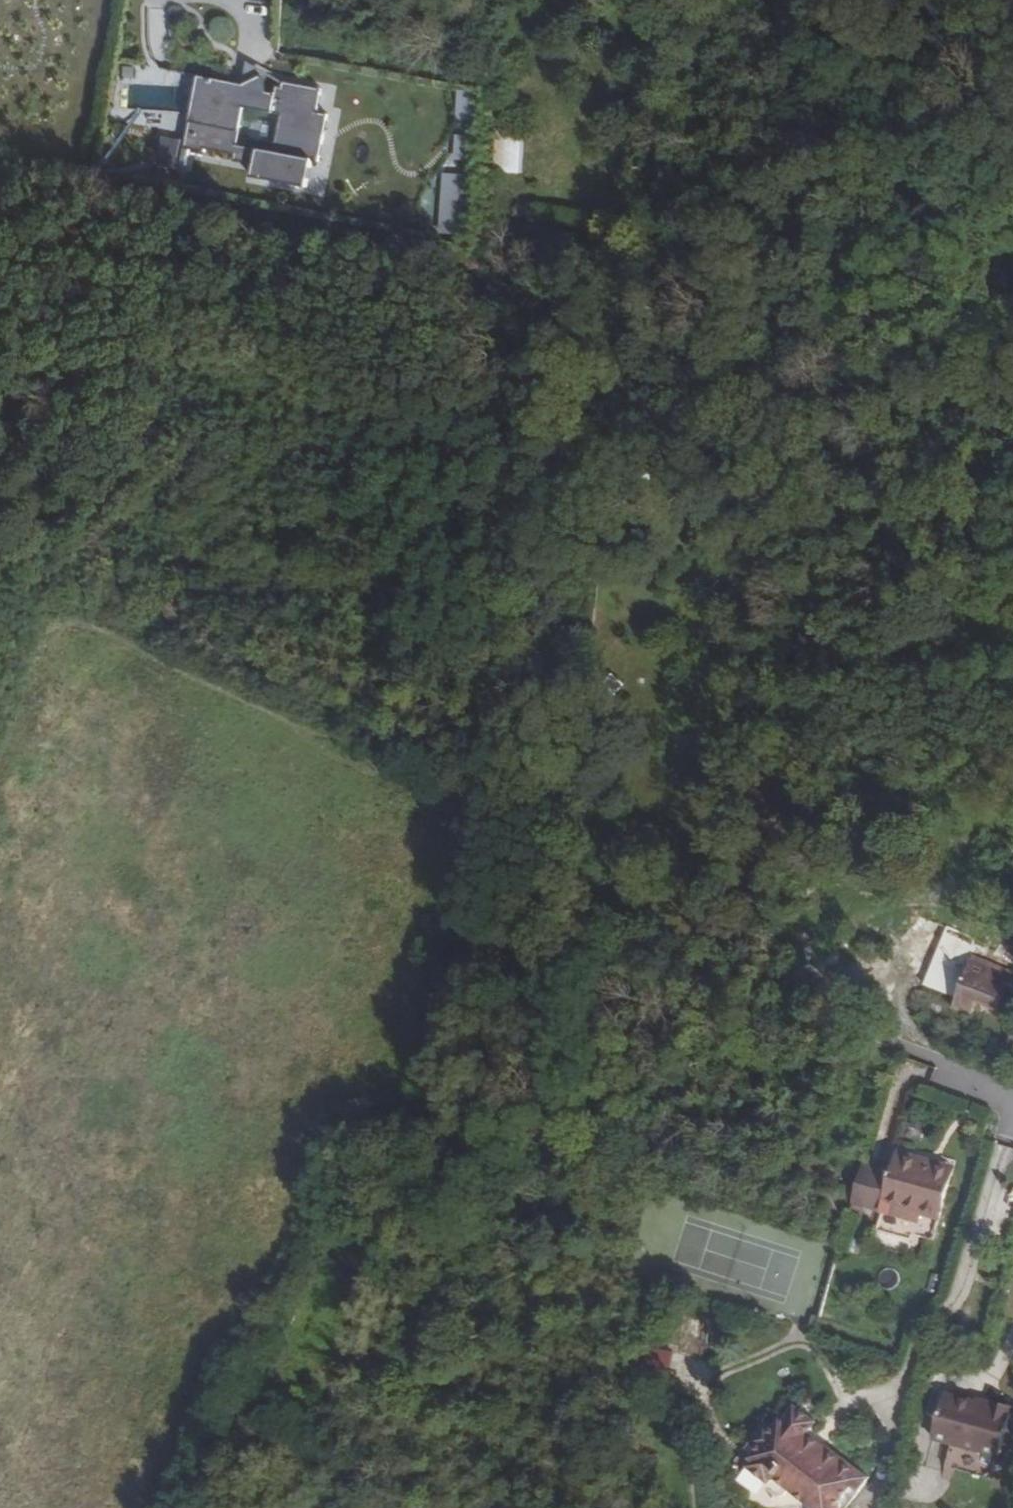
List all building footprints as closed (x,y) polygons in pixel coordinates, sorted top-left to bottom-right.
[(216,78),(244,84),(249,62),(220,57),(216,78)] [(202,75),(193,120),(204,122),(206,76),(202,75)] [(244,84),(216,78),(206,76),(204,122),(193,120),(191,130),(188,130),(185,146),(188,147),(187,150),(208,153),(208,150),(238,155),(237,162),(258,165),(256,177),(308,187),(311,187),(316,160),(323,161),(332,114),(321,112),(325,89),(287,81),(286,87),(281,86),(279,93),(273,92),(265,77),(244,84)] [(477,119),(478,89),(459,88),(458,118),(477,119)] [(496,125),(494,171),(525,172),(527,126),(496,125)] [(457,158),(473,158),(474,133),(458,132),(457,158)] [(445,171),(444,229),(470,229),(471,171),(445,171)] [(1012,970),(1012,952),(983,941),(976,958),(1012,970)] [(976,958),(968,979),(1005,993),(1012,973),(1012,970),(976,958)] [(1005,993),(968,979),(966,978),(954,1007),(972,1014),(976,1001),(999,1009),(1005,993)] [(940,1218),(951,1174),(925,1167),(926,1160),(899,1152),(884,1211),(908,1218),(909,1210),(940,1218)] [(925,1167),(951,1174),(953,1167),(926,1160),(925,1167)] [(1012,1461),(1012,1416),(1006,1413),(976,1402),(959,1451),(977,1458),(1011,1470),(1012,1461)] [(765,1439),(751,1457),(760,1463),(752,1474),(756,1476),(752,1482),(773,1497),(774,1503),(780,1507),(792,1507),(795,1504),(800,1507),(859,1507),(871,1491),(829,1459),(823,1466),(804,1452),(815,1436),(796,1421),(784,1438),(781,1435),(773,1445),(765,1439)]
